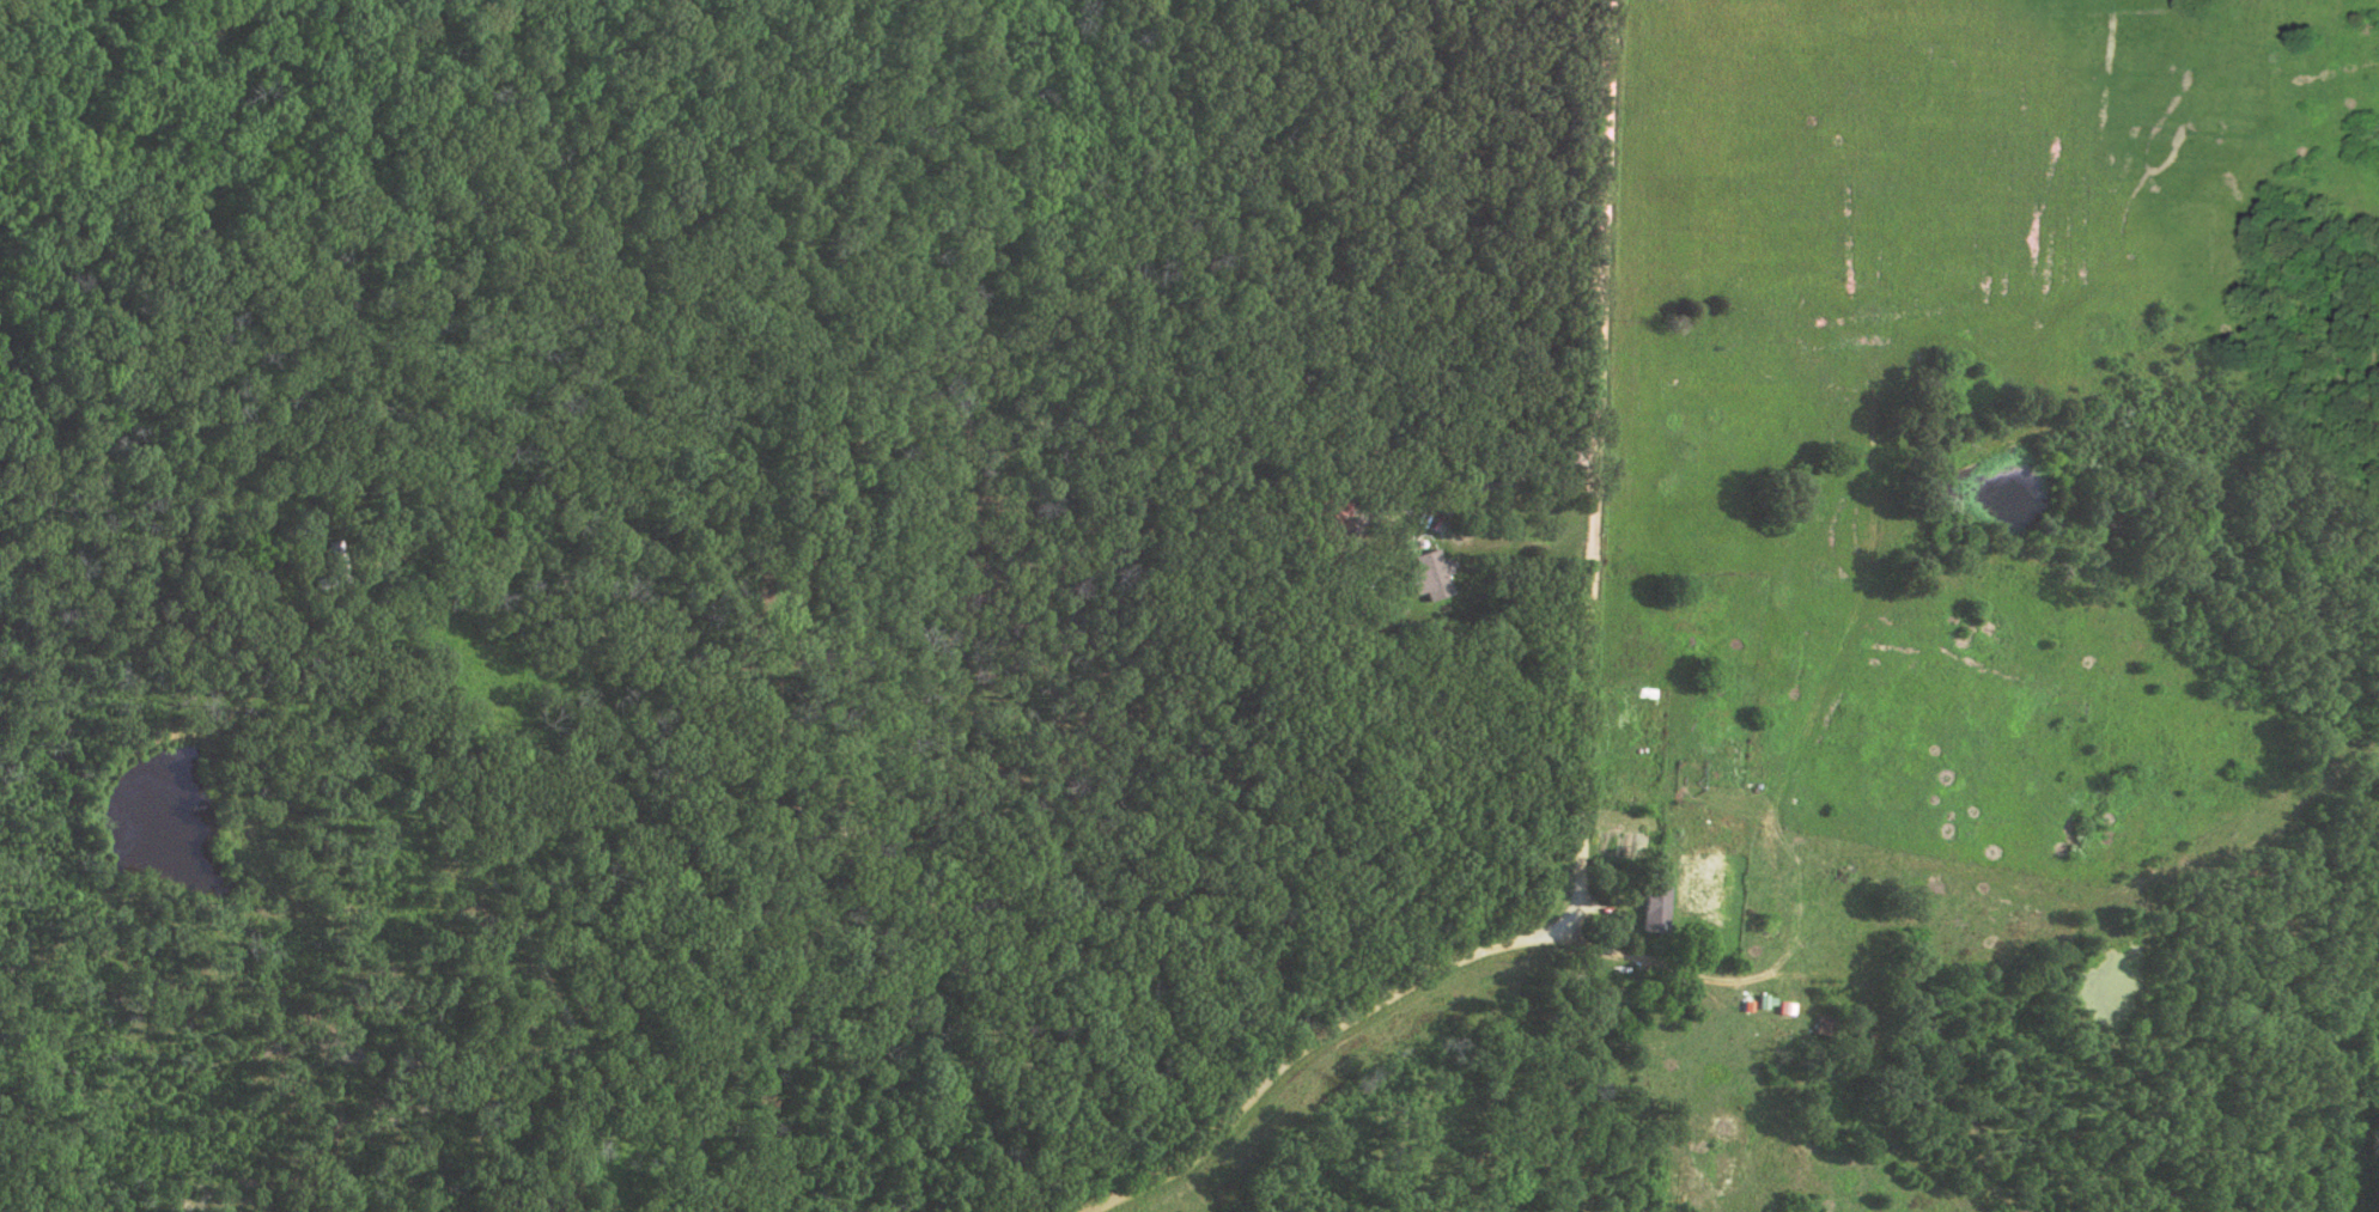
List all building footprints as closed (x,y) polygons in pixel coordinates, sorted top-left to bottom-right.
[(1643,931),(1669,933),(1671,889),(1645,887),(1643,931)] [(1816,1034),(1833,1037),(1837,1020),(1820,1016),(1816,1034)]
